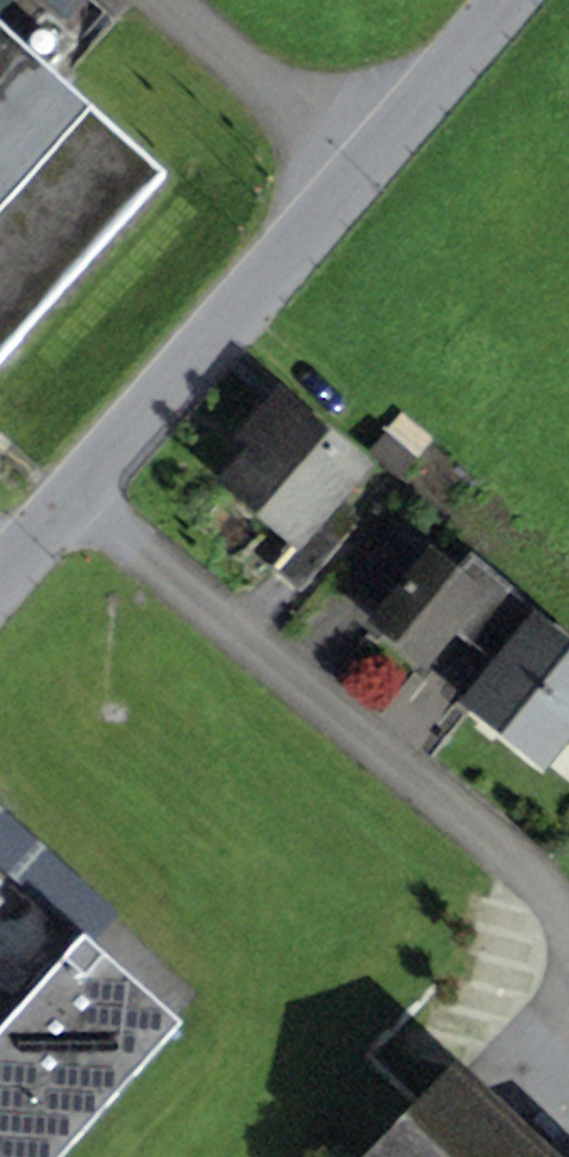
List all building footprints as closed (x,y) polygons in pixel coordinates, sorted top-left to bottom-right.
[(163,176),(0,29),(0,357),(163,176)] [(301,591),(342,543),(315,520),(359,469),(276,398),(246,433),(261,446),(231,480),(299,539),(273,568),(301,591)] [(350,582),(386,612),(431,557),(433,555),(397,525),(350,582)] [(425,661),(453,628),(492,578),(470,560),(456,577),(431,557),(386,612),(378,622),(425,661)] [(545,622),(492,578),(453,628),(501,670),(474,702),(541,757),(568,724),(568,655),(539,630),(545,622)] [(47,978),(5,942),(32,911),(34,900),(30,892),(0,866),(0,1031),(47,978)] [(47,978),(82,939),(30,892),(34,900),(32,911),(5,942),(47,978)] [(0,1031),(0,1156),(62,1156),(181,1024),(84,937),(82,939),(47,978),(0,1031)] [(524,1139),(457,1075),(378,1156),(543,1156),(524,1139)]
